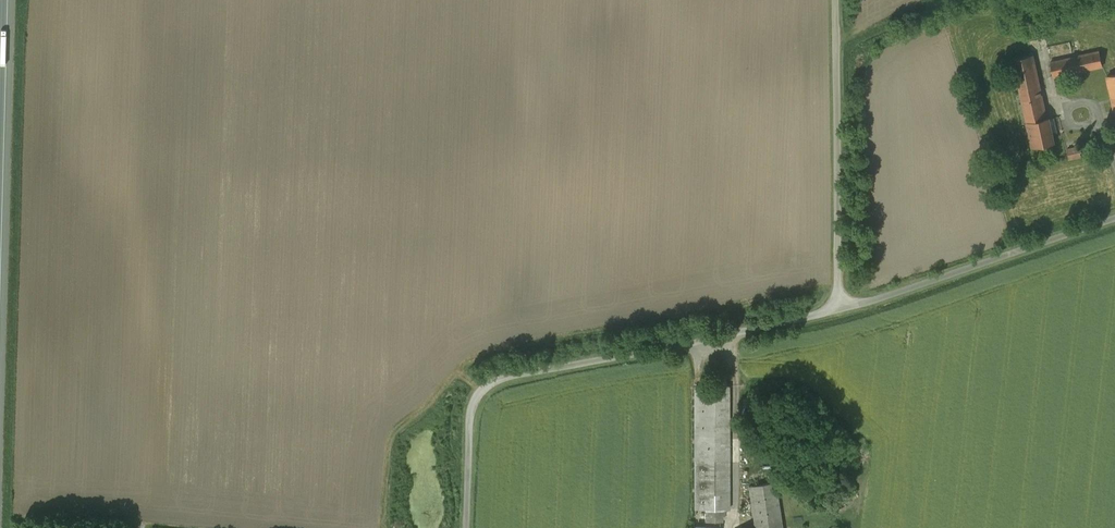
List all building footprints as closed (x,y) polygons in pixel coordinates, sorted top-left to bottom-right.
[(1028,123),(1048,118),(1033,55),(1032,55),(1031,49),(1014,53),(1015,59),(1028,123)] [(1050,59),(1054,76),(1101,66),(1098,50),(1050,59)] [(1048,118),(1028,123),(1033,147),(1055,142),(1050,118),(1048,118)] [(1079,144),(1068,147),(1070,157),(1081,155),(1079,144)] [(729,387),(696,387),(696,509),(706,509),(706,521),(720,521),(720,509),(729,509),(729,387)] [(749,486),(755,527),(783,527),(776,482),(749,486)]
